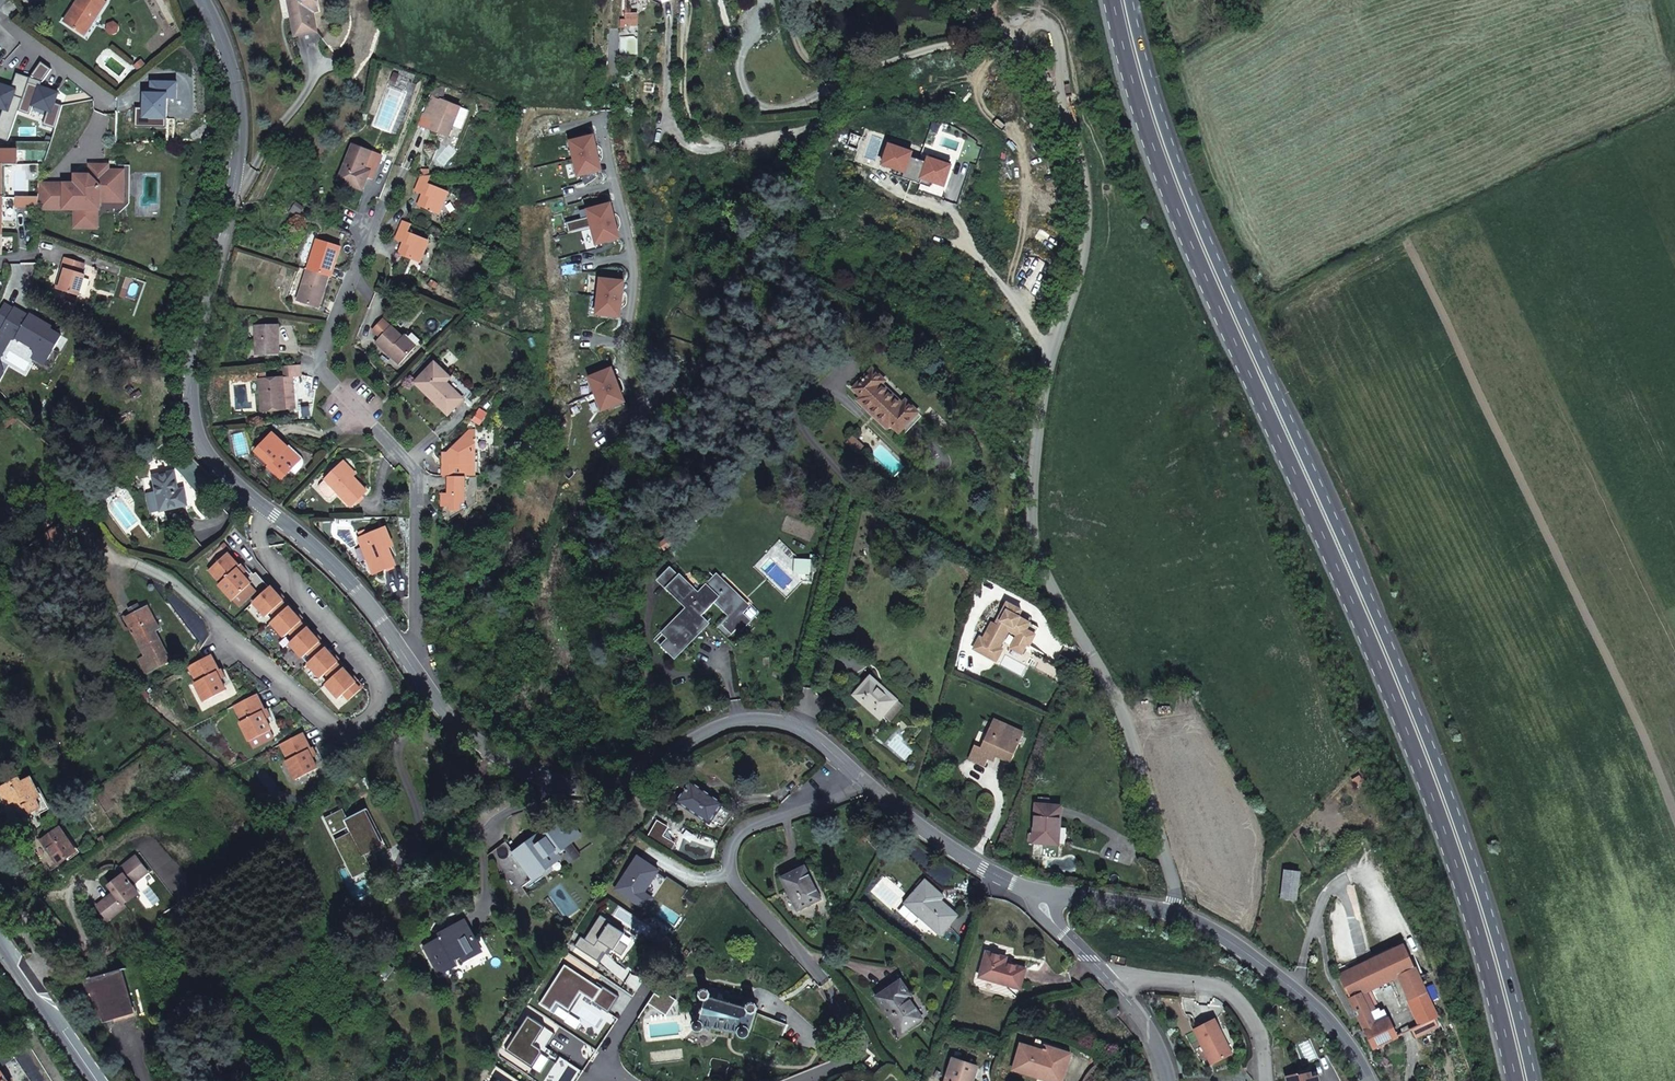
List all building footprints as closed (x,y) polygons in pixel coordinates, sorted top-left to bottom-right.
[(65,22),(81,33),(93,16),(96,18),(107,3),(106,2),(107,0),(79,0),(65,22)] [(295,36),(317,32),(313,12),(319,11),(316,0),(288,0),(289,3),(291,3),(293,15),(291,15),(295,36)] [(96,18),(93,16),(81,33),(85,35),(96,18)] [(57,97),(57,83),(47,84),(47,97),(57,97)] [(31,97),(47,97),(47,84),(31,84),(31,97)] [(432,117),(430,121),(433,123),(430,130),(448,138),(457,116),(461,107),(443,100),(443,102),(432,97),(425,114),(432,117)] [(602,171),(594,136),(581,139),(575,148),(571,147),(578,176),(602,171)] [(575,148),(581,139),(570,142),(571,147),(575,148)] [(906,150),(885,141),(879,162),(899,170),(898,175),(906,179),(914,157),(905,154),(906,150)] [(373,180),(382,157),(371,153),(352,145),(338,181),(363,190),(368,178),(373,180)] [(3,165),(11,165),(18,165),(18,151),(18,150),(0,150),(0,165),(3,165)] [(922,161),(914,157),(906,179),(915,182),(917,176),(938,185),(945,165),(923,157),(922,161)] [(127,203),(127,200),(112,195),(113,166),(90,165),(90,176),(84,182),(75,184),(65,184),(64,187),(53,186),(52,209),(75,209),(74,228),(99,228),(99,213),(116,213),(127,203)] [(116,166),(113,166),(112,195),(127,200),(127,193),(123,193),(124,176),(127,176),(128,168),(116,168),(116,166)] [(75,175),(75,184),(84,182),(90,176),(75,175)] [(439,214),(448,192),(428,184),(431,176),(422,176),(416,191),(423,194),(421,198),(424,199),(421,207),(439,214)] [(64,187),(65,184),(39,184),(39,197),(39,200),(39,209),(52,209),(53,186),(64,187)] [(27,207),(28,199),(16,197),(16,206),(27,207)] [(39,200),(28,199),(27,207),(39,209),(39,200)] [(300,214),(304,208),(296,202),(292,208),(300,214)] [(620,239),(611,204),(588,210),(596,245),(620,239)] [(298,217),(300,214),(292,208),(291,210),(290,211),(298,217)] [(420,263),(429,241),(408,232),(412,225),(404,222),(396,240),(403,243),(402,247),(405,249),(402,256),(420,263)] [(333,261),(336,262),(341,247),(317,239),(308,269),(328,276),(333,261)] [(65,270),(59,289),(79,295),(85,275),(82,274),(85,265),(65,259),(62,269),(65,270)] [(59,289),(65,270),(62,269),(56,288),(59,289)] [(320,308),(329,276),(328,276),(308,269),(307,269),(296,302),(298,302),(320,308)] [(621,317),(625,282),(600,279),(596,315),(621,317)] [(74,305),(64,302),(61,311),(71,314),(74,305)] [(0,336),(0,358),(11,339),(14,340),(17,339),(34,349),(37,354),(34,359),(35,360),(46,366),(55,350),(63,337),(51,330),(53,327),(31,315),(30,317),(15,308),(1,333),(2,333),(0,336)] [(403,337),(399,333),(391,326),(384,319),(373,331),(380,337),(375,343),(399,365),(415,348),(403,337)] [(278,338),(278,326),(256,327),(256,354),(276,353),(275,338),(278,338)] [(404,338),(414,347),(420,341),(412,333),(409,337),(407,335),(404,338)] [(46,366),(35,360),(33,363),(50,373),(60,354),(55,350),(46,366)] [(415,383),(448,415),(463,399),(446,382),(450,378),(435,363),(415,383)] [(262,412),(295,409),(292,377),(301,377),(300,365),(278,367),(279,378),(260,380),(262,412)] [(625,402),(612,368),(589,377),(602,411),(625,402)] [(899,432),(918,413),(906,401),(902,405),(882,385),(885,381),(873,370),(854,389),(862,397),(858,401),(887,428),(891,425),(899,432)] [(291,470),(300,459),(272,433),(256,451),(270,465),(268,467),(282,480),(291,470)] [(853,437),(847,443),(859,454),(865,448),(853,437)] [(442,475),(475,474),(474,439),(463,439),(449,453),(449,462),(442,462),(442,475)] [(304,464),(303,461),(302,458),(290,446),(288,447),(300,459),(291,470),(295,474),(300,469),(303,467),(304,464)] [(344,462),(341,465),(353,477),(356,474),(344,462)] [(367,492),(353,477),(341,465),(326,480),(337,492),(351,507),(367,492)] [(276,479),(278,476),(268,467),(265,471),(266,473),(272,479),(276,479)] [(186,505),(183,490),(178,491),(173,472),(153,477),(157,492),(146,495),(150,513),(161,511),(186,505)] [(460,503),(465,503),(465,477),(448,477),(448,489),(451,489),(450,494),(442,494),(442,507),(449,507),(450,507),(450,511),(454,511),(460,511),(460,503)] [(331,497),(337,492),(326,480),(320,485),(319,488),(320,491),(326,497),(328,498),(331,497)] [(110,497),(105,489),(96,496),(102,503),(110,497)] [(460,503),(460,511),(454,511),(450,511),(450,516),(453,518),(468,509),(465,503),(460,503)] [(387,548),(393,546),(386,528),(359,539),(373,574),(395,566),(387,548)] [(673,544),(668,537),(660,544),(665,550),(673,544)] [(227,553),(209,570),(221,583),(219,584),(233,600),(255,580),(241,564),(239,566),(227,553)] [(802,560),(802,575),(811,575),(811,572),(816,572),(816,560),(802,560)] [(661,646),(673,658),(704,627),(702,625),(706,621),(702,616),(714,603),(728,616),(721,624),(732,635),(737,629),(741,632),(750,623),(742,615),(748,609),(717,579),(700,596),(671,567),(658,579),(668,590),(669,589),(688,608),(663,634),(668,639),(661,646)] [(277,593),(270,585),(252,601),(266,615),(271,610),(277,616),(287,607),(283,602),(284,601),(277,593)] [(291,604),(279,591),(277,593),(284,601),(283,602),(287,607),(288,606),(291,604)] [(980,635),(974,647),(987,655),(991,648),(993,650),(1005,629),(1007,629),(1008,629),(1017,634),(1010,647),(1021,653),(1027,643),(1029,644),(1039,626),(1018,615),(1021,608),(1006,600),(1001,615),(1004,617),(999,625),(996,623),(993,621),(984,637),(980,635)] [(151,633),(159,629),(148,608),(140,612),(137,606),(129,610),(132,616),(126,619),(146,657),(140,660),(147,673),(167,663),(151,633)] [(296,613),(288,606),(287,607),(277,616),(271,621),(284,636),(290,631),(295,637),(306,627),(301,622),(302,621),(296,613)] [(297,612),(296,613),(302,621),(301,622),(306,627),(308,626),(309,625),(297,612)] [(315,634),(308,626),(306,627),(295,637),(290,642),(304,657),(308,652),(314,658),(326,647),(320,641),(321,640),(315,634)] [(991,648),(987,655),(996,660),(1003,648),(999,646),(1008,629),(1007,629),(1005,629),(993,650),(991,648)] [(326,647),(328,645),(317,632),(315,634),(321,640),(320,641),(326,647)] [(333,655),(326,647),(314,658),(309,663),(322,677),(327,673),(332,679),(344,669),(338,663),(339,662),(333,655)] [(345,668),(347,666),(335,653),(333,655),(339,662),(338,663),(344,669),(345,668)] [(220,671),(211,655),(202,660),(189,666),(197,682),(195,683),(205,702),(227,691),(217,673),(220,671)] [(352,675),(345,668),(344,669),(332,679),(327,683),(340,698),(346,693),(351,699),(362,690),(357,683),(358,682),(352,675)] [(365,687),(354,674),(352,675),(358,682),(357,683),(362,690),(365,687)] [(871,677),(855,695),(881,719),(885,715),(897,701),(871,677)] [(266,711),(257,694),(235,706),(243,722),(241,723),(250,742),(273,731),(263,712),(266,711)] [(903,706),(897,701),(885,715),(891,720),(903,706)] [(1024,733),(993,720),(981,748),(974,745),(968,759),(985,766),(988,757),(991,751),(996,752),(995,755),(1010,762),(1024,733)] [(312,749),(304,733),(282,744),(290,760),(287,761),(298,780),(319,769),(310,750),(312,749)] [(38,789),(32,777),(22,782),(19,777),(0,787),(0,793),(6,805),(15,801),(22,816),(31,811),(32,813),(42,807),(33,791),(38,789)] [(720,806),(721,804),(689,782),(676,801),(708,823),(721,828),(732,814),(720,806)] [(42,807),(47,805),(38,789),(33,791),(42,807)] [(275,812),(279,815),(284,809),(280,805),(275,812)] [(1058,845),(1061,807),(1050,806),(1037,805),(1036,805),(1034,834),(1030,834),(1029,842),(1058,845)] [(367,809),(364,810),(382,845),(385,844),(367,809)] [(373,849),(382,845),(364,810),(350,817),(346,810),(329,819),(337,836),(349,830),(352,837),(340,842),(355,872),(368,866),(379,861),(373,849)] [(546,838),(537,845),(533,838),(514,853),(513,853),(508,857),(500,846),(488,856),(520,899),(527,893),(522,887),(531,880),(562,858),(557,852),(559,850),(561,852),(565,848),(567,851),(565,853),(571,861),(579,854),(570,842),(580,834),(567,817),(544,835),(546,838)] [(675,844),(663,836),(668,827),(657,821),(647,838),(671,851),(675,844)] [(58,865),(77,852),(60,828),(54,832),(52,828),(46,833),(48,836),(42,841),(58,865)] [(546,838),(544,835),(541,832),(533,838),(537,845),(546,838)] [(877,846),(883,836),(878,833),(875,839),(872,845),(876,848),(877,846)] [(103,846),(107,843),(103,836),(98,840),(103,846)] [(513,853),(514,853),(506,842),(500,846),(508,857),(513,853)] [(614,890),(644,910),(652,899),(643,893),(658,870),(637,856),(614,890)] [(131,885),(148,872),(136,857),(119,870),(123,875),(109,886),(115,893),(97,906),(108,920),(125,907),(123,904),(138,894),(131,885)] [(355,872),(356,875),(369,868),(367,866),(355,872)] [(797,910),(820,899),(805,867),(782,878),(797,910)] [(1299,873),(1285,871),(1281,898),(1296,900),(1299,873)] [(935,896),(939,892),(925,880),(905,903),(940,935),(957,916),(941,900),(935,896)] [(941,900),(944,897),(939,892),(935,896),(941,900)] [(8,913),(2,901),(0,902),(0,916),(1,918),(8,913)] [(5,924),(12,920),(8,913),(1,918),(5,924)] [(610,921),(600,914),(584,938),(580,936),(574,945),(596,960),(606,946),(621,955),(627,946),(619,940),(624,933),(609,923),(610,921)] [(464,961),(481,952),(464,921),(448,929),(440,934),(442,937),(440,938),(424,947),(437,969),(447,964),(449,969),(457,965),(454,959),(461,956),(464,961)] [(448,929),(446,926),(436,932),(440,938),(442,937),(440,934),(448,929)] [(632,939),(624,933),(619,940),(627,946),(632,939)] [(666,947),(670,940),(665,937),(661,943),(666,947)] [(1410,1001),(1427,992),(1405,945),(1339,976),(1343,986),(1373,1049),(1398,1037),(1389,1019),(1375,1025),(1370,1014),(1376,1011),(1366,992),(1385,983),(1389,981),(1399,976),(1410,1001)] [(1005,963),(1007,958),(987,952),(979,977),(1020,990),(1026,969),(1005,963)] [(439,974),(449,969),(447,964),(437,969),(439,974)] [(595,985),(565,965),(539,1004),(550,1012),(556,1003),(560,1005),(568,1011),(580,993),(593,1002),(592,1003),(608,1013),(619,997),(603,987),(601,989),(595,985)] [(134,1013),(122,969),(84,980),(88,995),(95,993),(104,1021),(134,1013)] [(908,998),(911,996),(900,981),(876,997),(901,1033),(923,1019),(908,998)] [(749,1005),(748,1008),(710,997),(711,994),(708,991),(705,990),(701,992),(700,996),(702,999),(705,1000),(699,1021),(698,1021),(696,1022),(695,1023),(694,1025),(693,1027),(694,1029),(696,1031),(698,1031),(699,1031),(701,1030),(702,1030),(703,1029),(703,1028),(703,1027),(739,1031),(739,1033),(739,1035),(741,1037),(743,1038),(745,1038),(747,1037),(748,1036),(778,1047),(787,1025),(755,1013),(756,1012),(758,1008),(756,1004),(752,1003),(749,1005)] [(668,1013),(677,1001),(663,991),(659,997),(654,994),(649,1004),(653,1007),(655,1004),(668,1013)] [(1439,1017),(1427,992),(1410,1001),(1421,1024),(1422,1025),(1435,1019),(1439,1017)] [(550,1012),(554,1014),(560,1005),(556,1003),(550,1012)] [(666,1016),(668,1013),(655,1004),(653,1007),(666,1016)] [(1107,1012),(1113,1020),(1121,1013),(1114,1005),(1107,1012)] [(1388,1017),(1385,1010),(1375,1015),(1378,1022),(1388,1017)] [(546,1048),(555,1034),(528,1015),(505,1051),(532,1069),(541,1054),(548,1058),(552,1052),(546,1048)] [(1412,1029),(1416,1038),(1438,1026),(1435,1019),(1422,1025),(1421,1024),(1412,1029)] [(1215,1020),(1194,1030),(1212,1065),(1232,1054),(1215,1020)] [(1045,1046),(1043,1051),(1021,1045),(1013,1070),(1038,1078),(1039,1074),(1063,1080),(1071,1054),(1045,1046)] [(548,1058),(541,1054),(532,1069),(540,1074),(550,1059),(548,1058)] [(976,1066),(953,1058),(946,1080),(972,1080),(976,1066)] [(243,1080),(252,1075),(245,1063),(235,1069),(243,1080)] [(1,1069),(0,1070),(0,1080),(8,1080),(1,1069)]
